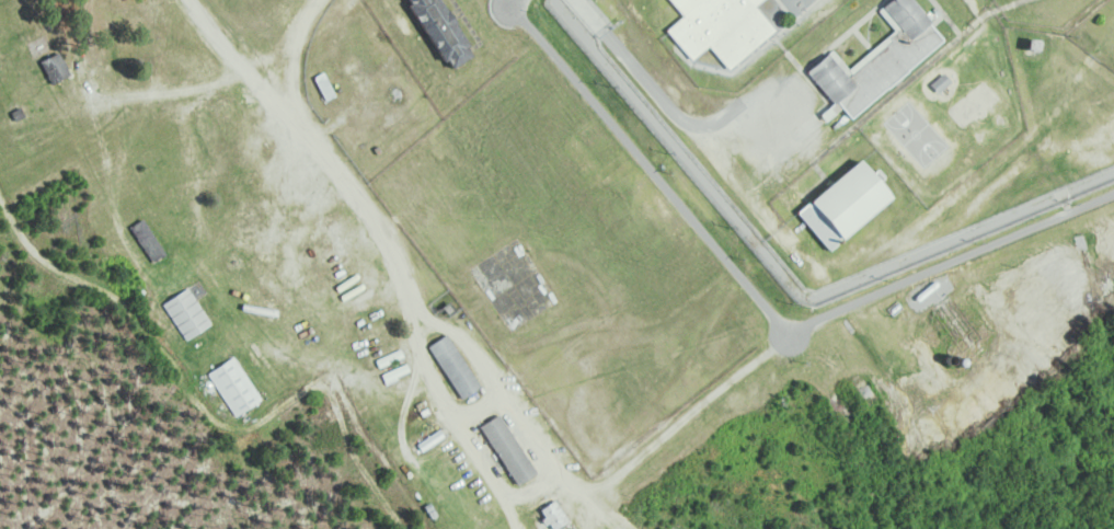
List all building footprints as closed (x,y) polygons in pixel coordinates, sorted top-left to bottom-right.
[(449,73),(404,0),(437,0),(473,59),(449,73)] [(680,16),(663,31),(689,64),(705,49),(725,73),(774,33),(753,7),(760,0),(666,0),(680,16)] [(877,11),(896,33),(847,76),(829,54),(805,76),(847,125),(943,42),(907,0),(890,0),(877,11)] [(1038,43),(1024,42),(1022,56),(1036,58),(1038,43)] [(942,74),(928,85),(934,95),(949,84),(942,74)] [(854,163),(793,214),(825,252),(886,202),(854,163)] [(209,322),(184,286),(159,303),(184,340),(209,322)] [(446,331),(428,342),(461,394),(479,383),(446,331)] [(205,369),(230,415),(258,400),(233,354),(205,369)] [(498,411),(480,423),(518,482),(536,471),(498,411)] [(412,442),(417,451),(443,436),(438,428),(412,442)] [(554,496),(569,518),(553,528),(540,505),(554,496)]
